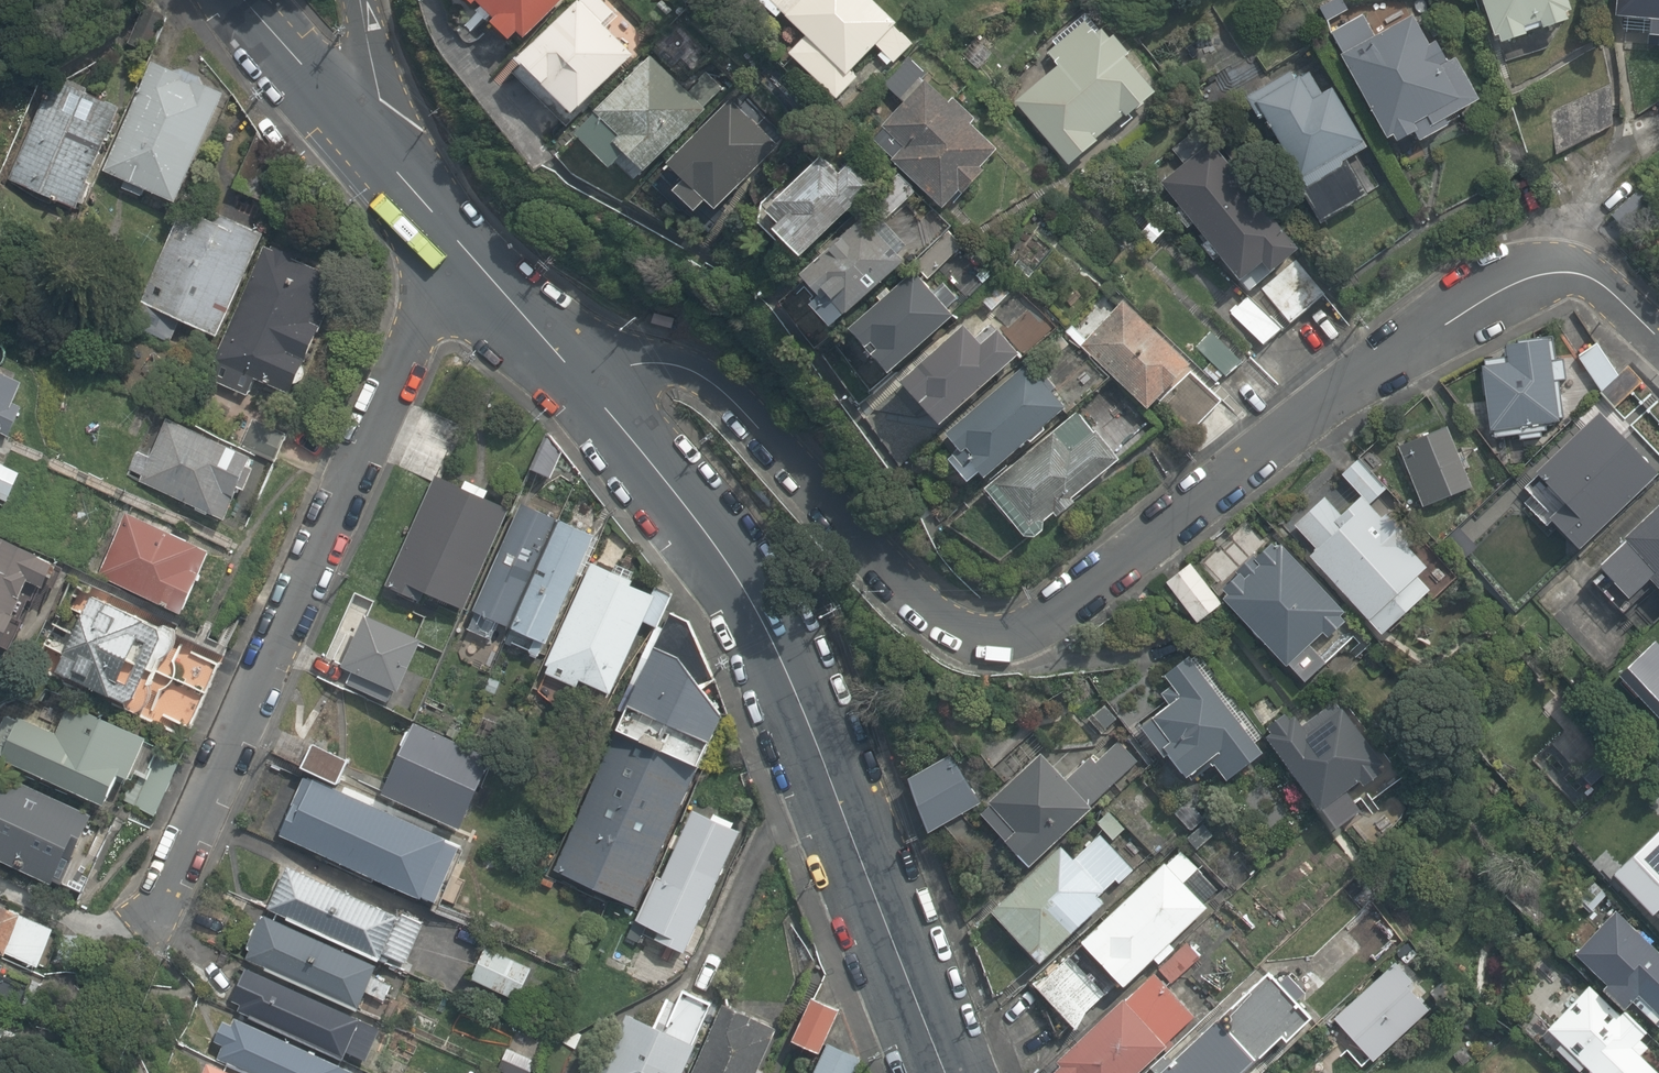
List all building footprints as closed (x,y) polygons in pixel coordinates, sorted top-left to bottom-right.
[(567,0),(479,0),(526,44),(567,0)] [(630,22),(606,0),(591,0),(533,64),(591,117),(643,59),(618,36),(630,22)] [(778,16),(784,11),(846,74),(878,46),(897,60),(917,41),(874,0),(762,0),(778,16)] [(1506,41),(1536,33),(1534,28),(1547,22),(1549,28),(1576,18),(1573,11),(1579,9),(1576,0),(1489,0),(1506,41)] [(1607,15),(1645,18),(1646,35),(1658,36),(1658,0),(1607,0),(1607,15)] [(1370,35),(1358,13),(1326,32),(1390,134),(1397,133),(1401,140),(1414,134),(1417,140),(1454,124),(1450,118),(1485,99),(1458,54),(1446,59),(1437,37),(1426,42),(1409,12),(1370,35)] [(1091,32),(1076,22),(1043,51),(1056,65),(1018,100),(1077,162),(1155,91),(1123,60),(1127,55),(1101,26),(1091,32)] [(626,175),(639,158),(660,173),(711,109),(652,62),(587,144),(626,175)] [(232,98),(158,65),(136,115),(109,175),(183,208),(232,98)] [(1291,77),(1283,70),(1238,98),(1251,118),(1256,114),(1300,173),(1294,182),(1323,222),(1370,193),(1347,156),(1363,144),(1327,85),(1316,91),(1304,71),(1291,77)] [(89,221),(109,175),(136,115),(56,80),(9,186),(89,221)] [(928,80),(885,126),(906,148),(895,161),(949,208),(1001,151),(928,80)] [(784,142),(735,97),(671,165),(714,208),(784,142)] [(1215,143),(1163,181),(1251,287),(1302,246),(1215,143)] [(845,169),(830,153),(771,213),(788,225),(784,233),(812,258),(880,182),(855,158),(845,169)] [(217,333),(265,226),(227,208),(222,220),(195,207),(185,231),(167,223),(135,295),(217,333)] [(911,255),(864,214),(805,277),(821,290),(813,302),(837,327),(911,255)] [(264,244),(208,372),(247,389),(254,371),(289,386),(337,275),(264,244)] [(1300,270),(1267,296),(1293,326),(1325,298),(1300,270)] [(915,273),(852,328),(890,371),(955,315),(915,273)] [(1194,367),(1128,302),(1085,346),(1151,407),(1194,367)] [(967,323),(901,382),(941,424),(1019,355),(1000,331),(986,345),(967,323)] [(1561,357),(1557,335),(1509,342),(1512,360),(1488,364),(1499,438),(1554,430),(1552,419),(1569,417),(1563,380),(1571,378),(1568,356),(1561,357)] [(1596,342),(1575,356),(1602,395),(1623,380),(1596,342)] [(1028,365),(950,434),(987,476),(1064,406),(1028,365)] [(9,418),(21,424),(36,393),(0,376),(0,438),(9,418)] [(1657,470),(1600,409),(1526,485),(1578,544),(1657,470)] [(132,479),(232,524),(243,500),(254,505),(273,463),(169,416),(156,444),(134,434),(123,457),(138,464),(132,479)] [(1473,481),(1452,427),(1400,448),(1421,505),(1473,481)] [(1055,431),(993,488),(1032,535),(1118,459),(1095,432),(1071,452),(1055,431)] [(571,447),(546,438),(533,474),(558,483),(571,447)] [(0,459),(0,483),(17,492),(27,472),(0,459)] [(492,508),(501,489),(466,473),(457,492),(438,484),(388,595),(418,609),(425,594),(474,616),(518,520),(492,508)] [(1339,511),(1324,495),(1292,522),(1313,546),(1305,553),(1377,630),(1428,586),(1416,570),(1427,560),(1361,494),(1339,511)] [(1596,557),(1627,592),(1648,577),(1658,589),(1658,499),(1596,557)] [(124,504),(95,569),(184,608),(213,544),(124,504)] [(526,508),(479,615),(558,649),(604,542),(526,508)] [(72,570),(0,535),(0,639),(29,654),(72,570)] [(1280,542),(1270,540),(1216,585),(1215,594),(1296,680),(1322,657),(1307,639),(1318,628),(1322,634),(1341,618),(1336,613),(1342,609),(1280,542)] [(600,565),(551,676),(586,691),(589,685),(618,697),(662,598),(635,586),(637,582),(600,565)] [(1187,569),(1171,582),(1200,617),(1216,604),(1187,569)] [(72,570),(29,654),(132,705),(138,708),(181,625),(72,570)] [(667,639),(653,633),(627,697),(636,701),(621,741),(705,773),(729,713),(715,708),(720,696),(706,690),(712,675),(694,669),(697,661),(664,647),(667,639)] [(1621,674),(1658,713),(1658,643),(1656,640),(1621,674)] [(1257,752),(1185,655),(1159,674),(1169,688),(1157,696),(1164,706),(1136,727),(1159,758),(1162,755),(1179,778),(1205,759),(1220,779),(1257,752)] [(113,810),(119,800),(138,809),(169,747),(164,745),(173,726),(138,708),(132,705),(123,724),(96,710),(101,699),(71,684),(48,731),(0,707),(0,754),(113,810)] [(1394,775),(1331,693),(1300,717),(1289,703),(1254,729),(1312,805),(1315,803),(1331,824),(1357,804),(1343,786),(1359,774),(1373,791),(1394,775)] [(425,722),(389,799),(468,835),(503,757),(425,722)] [(1069,775),(1046,749),(982,805),(1029,858),(1140,759),(1121,737),(1096,760),(1091,754),(1069,775)] [(616,748),(557,871),(642,912),(701,788),(616,748)] [(946,753),(910,773),(928,824),(976,798),(946,753)] [(315,774),(284,839),(439,911),(470,846),(315,774)] [(70,895),(105,823),(7,775),(0,790),(0,861),(70,895)] [(757,828),(708,800),(650,922),(671,932),(668,939),(700,954),(757,828)] [(1073,861),(1059,846),(990,909),(1038,961),(1101,903),(1096,898),(1114,881),(1118,886),(1133,873),(1099,837),(1073,861)] [(1196,870),(1180,853),(1164,867),(1161,863),(1078,939),(1120,984),(1204,907),(1182,883),(1196,870)] [(287,858),(266,903),(412,968),(432,923),(287,858)] [(1647,896),(1658,909),(1658,884),(1647,896)] [(45,976),(66,930),(0,901),(0,956),(38,973),(45,976)] [(384,970),(387,963),(267,909),(246,955),(383,1018),(401,978),(384,970)] [(1578,952),(1631,1005),(1640,996),(1658,1013),(1658,952),(1617,911),(1578,952)] [(623,932),(611,960),(632,969),(643,940),(623,932)] [(488,944),(474,982),(525,1001),(539,963),(488,944)] [(0,956),(0,1013),(17,1020),(38,973),(0,956)] [(1066,959),(1035,991),(1077,1033),(1108,1001),(1066,959)] [(251,965),(233,1006),(358,1061),(376,1021),(251,965)] [(1152,965),(1050,1064),(1058,1072),(1133,1072),(1195,1013),(1152,965)] [(1392,967),(1336,1019),(1374,1061),(1430,1009),(1392,967)] [(1266,970),(1146,1072),(1231,1072),(1274,1032),(1283,1039),(1309,1015),(1266,970)] [(629,1009),(601,1072),(679,1072),(713,996),(679,981),(661,1023),(629,1009)] [(1550,1028),(1598,1072),(1658,1072),(1658,1071),(1643,1056),(1650,1045),(1642,1038),(1645,1031),(1591,986),(1550,1028)] [(848,1009),(822,999),(802,1042),(828,1053),(848,1009)] [(736,1004),(704,1072),(767,1072),(789,1027),(736,1004)] [(216,1052),(264,1072),(350,1072),(352,1069),(232,1016),(216,1052)] [(837,1043),(823,1072),(860,1072),(867,1057),(837,1043)] [(200,1072),(241,1072),(207,1058),(200,1072)]
